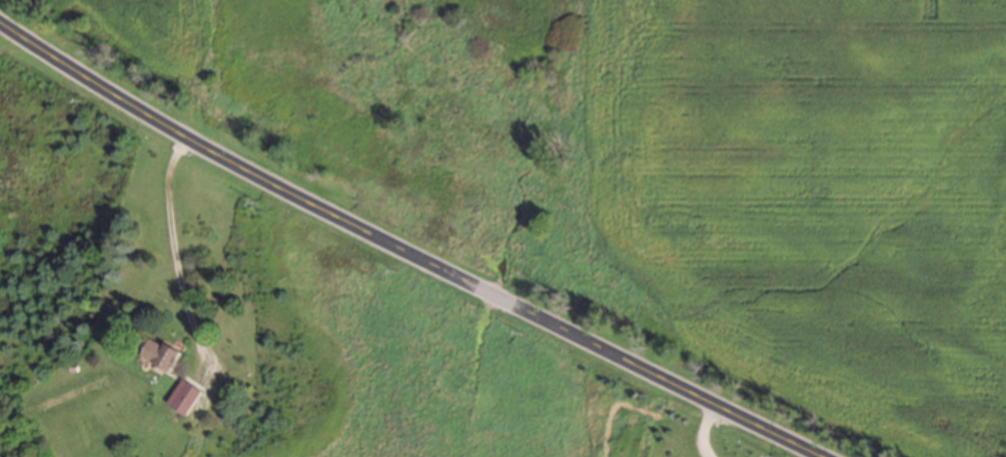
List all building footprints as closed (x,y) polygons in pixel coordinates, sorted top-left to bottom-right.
[(170,372),(181,352),(150,335),(140,355),(170,372)] [(203,390),(182,377),(166,403),(187,416),(203,390)]
